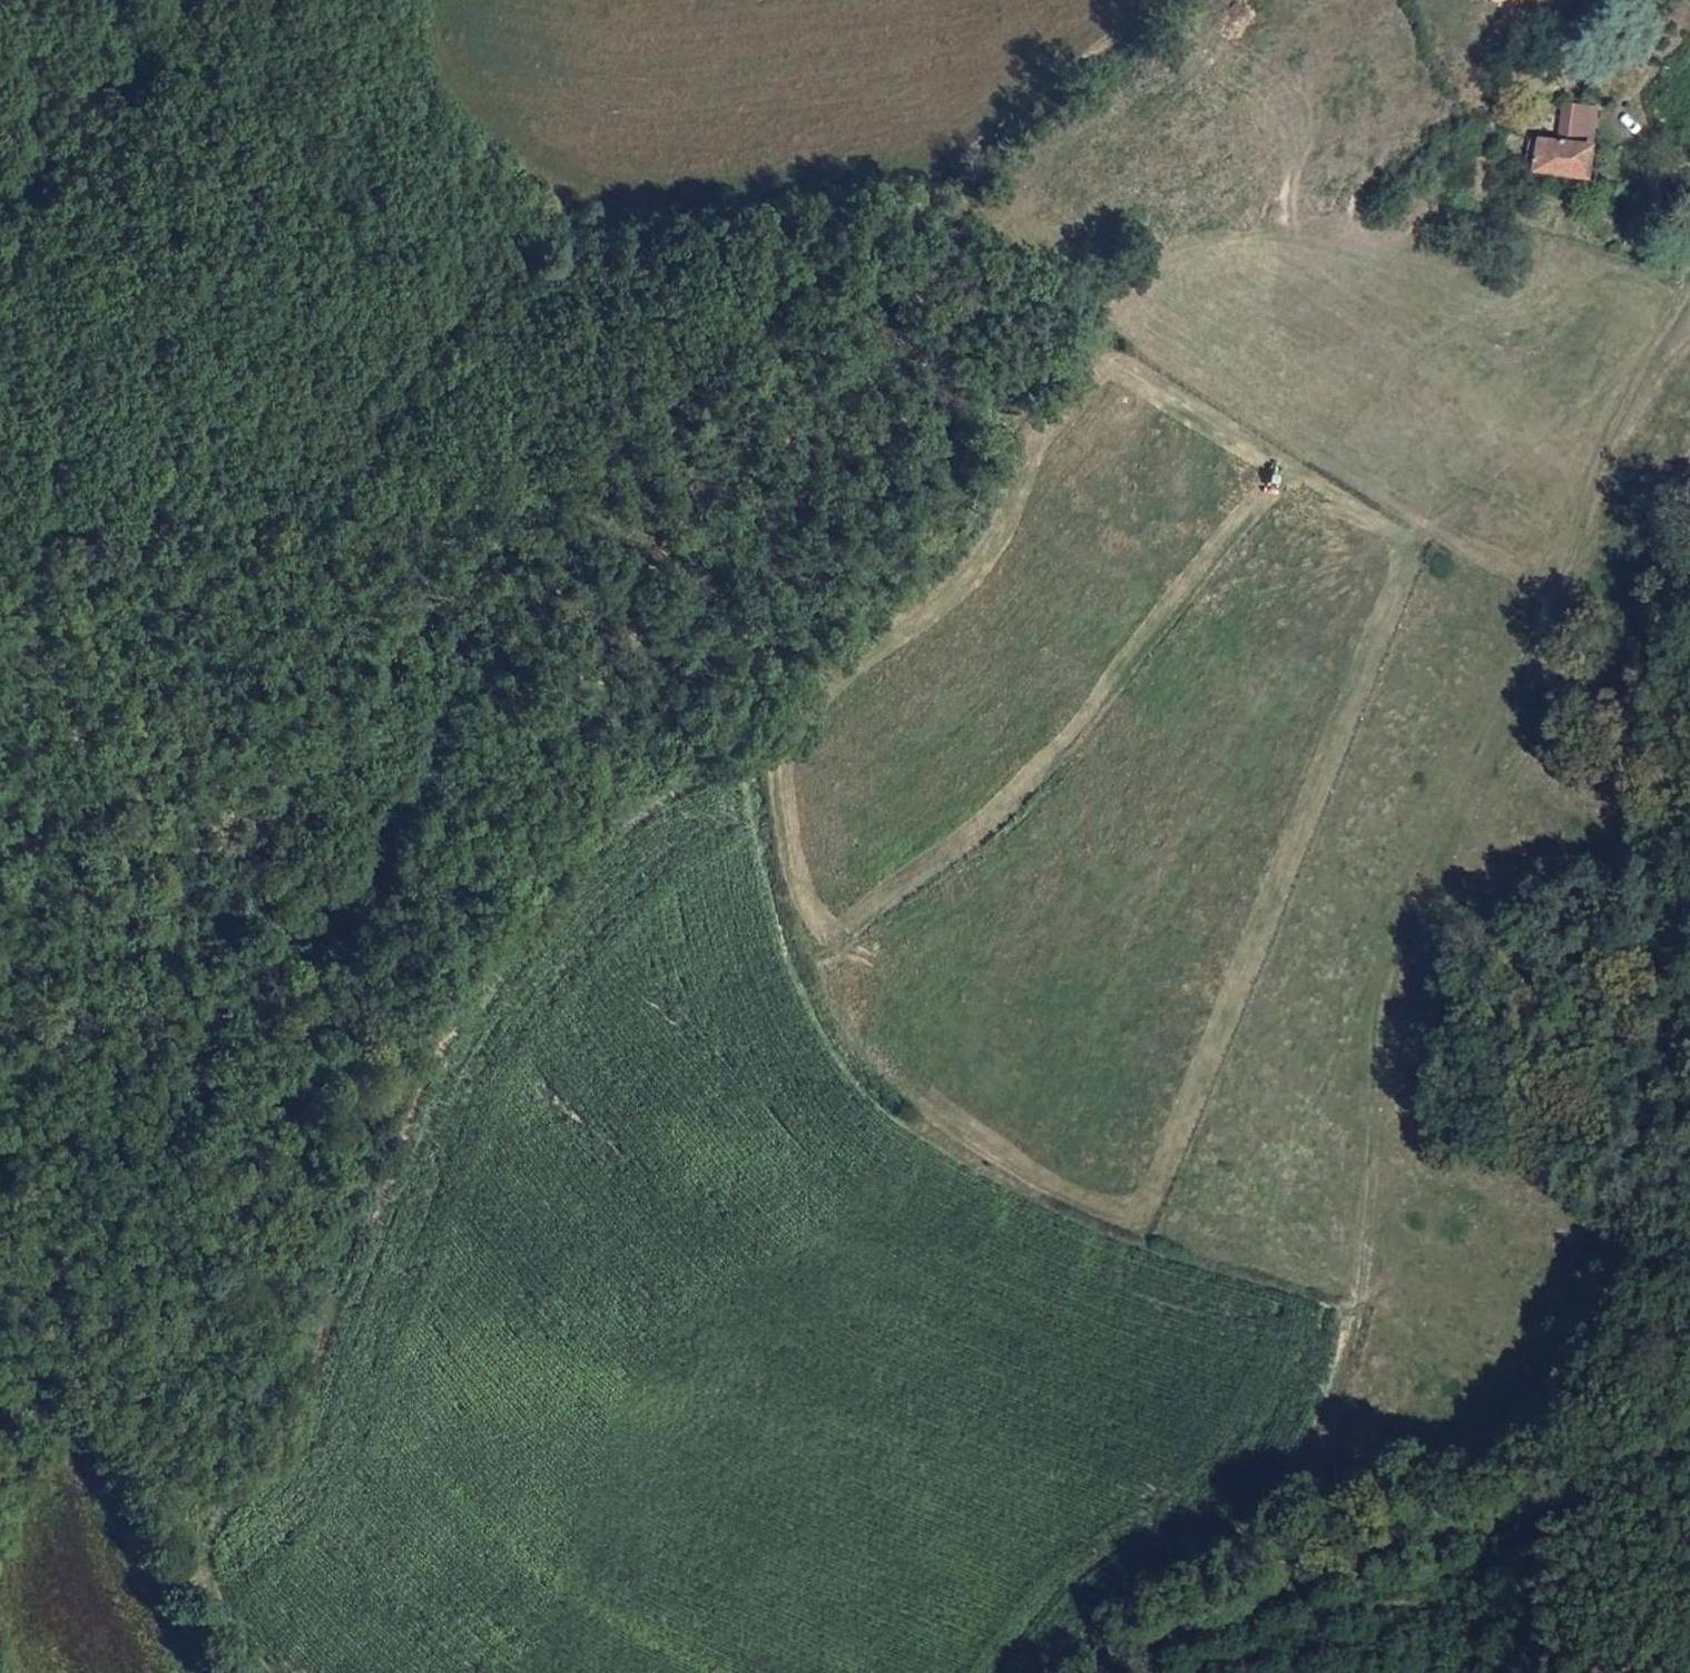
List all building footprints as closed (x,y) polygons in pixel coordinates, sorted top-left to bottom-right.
[(1558,142),(1535,139),(1530,171),(1589,180),(1593,147),(1589,146),(1594,106),(1563,102),(1558,142)]
